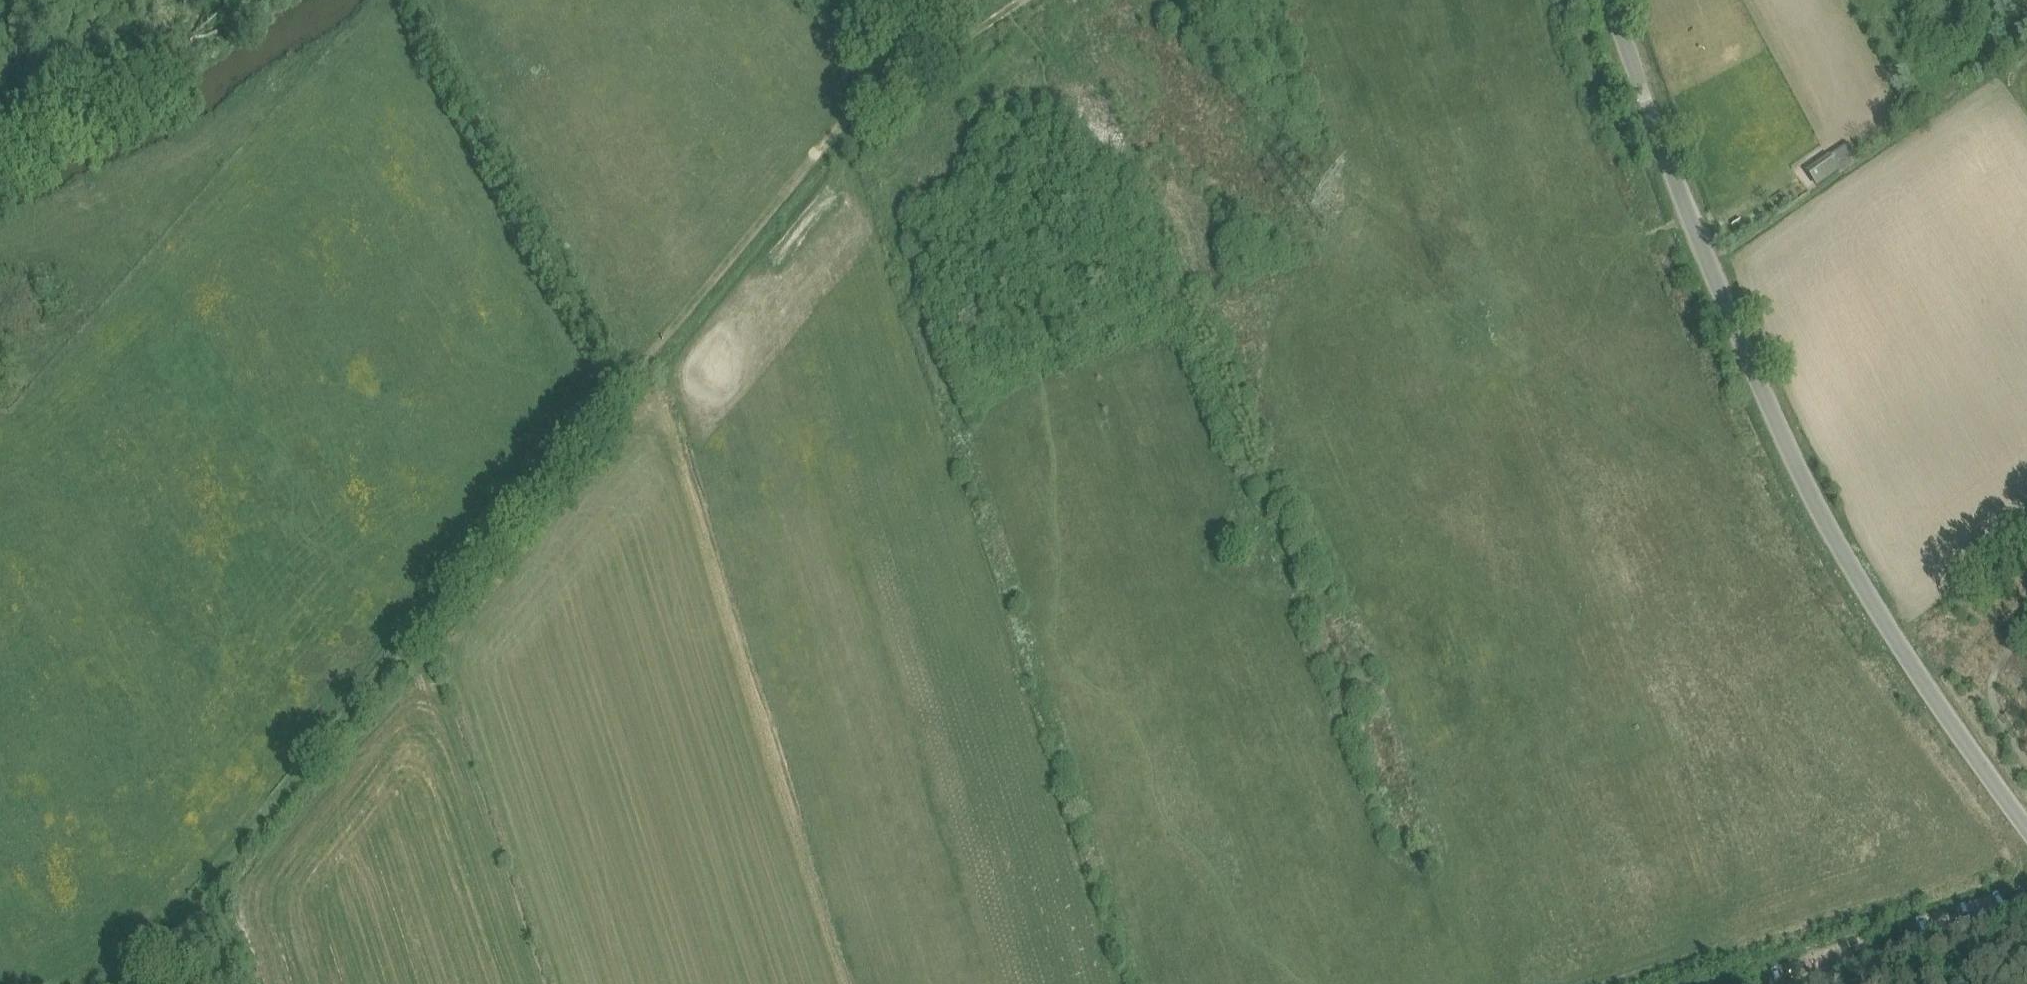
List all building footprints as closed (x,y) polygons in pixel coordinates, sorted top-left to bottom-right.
[(1833,160),(1808,176),(1814,185),(1838,169),(1833,160)]
